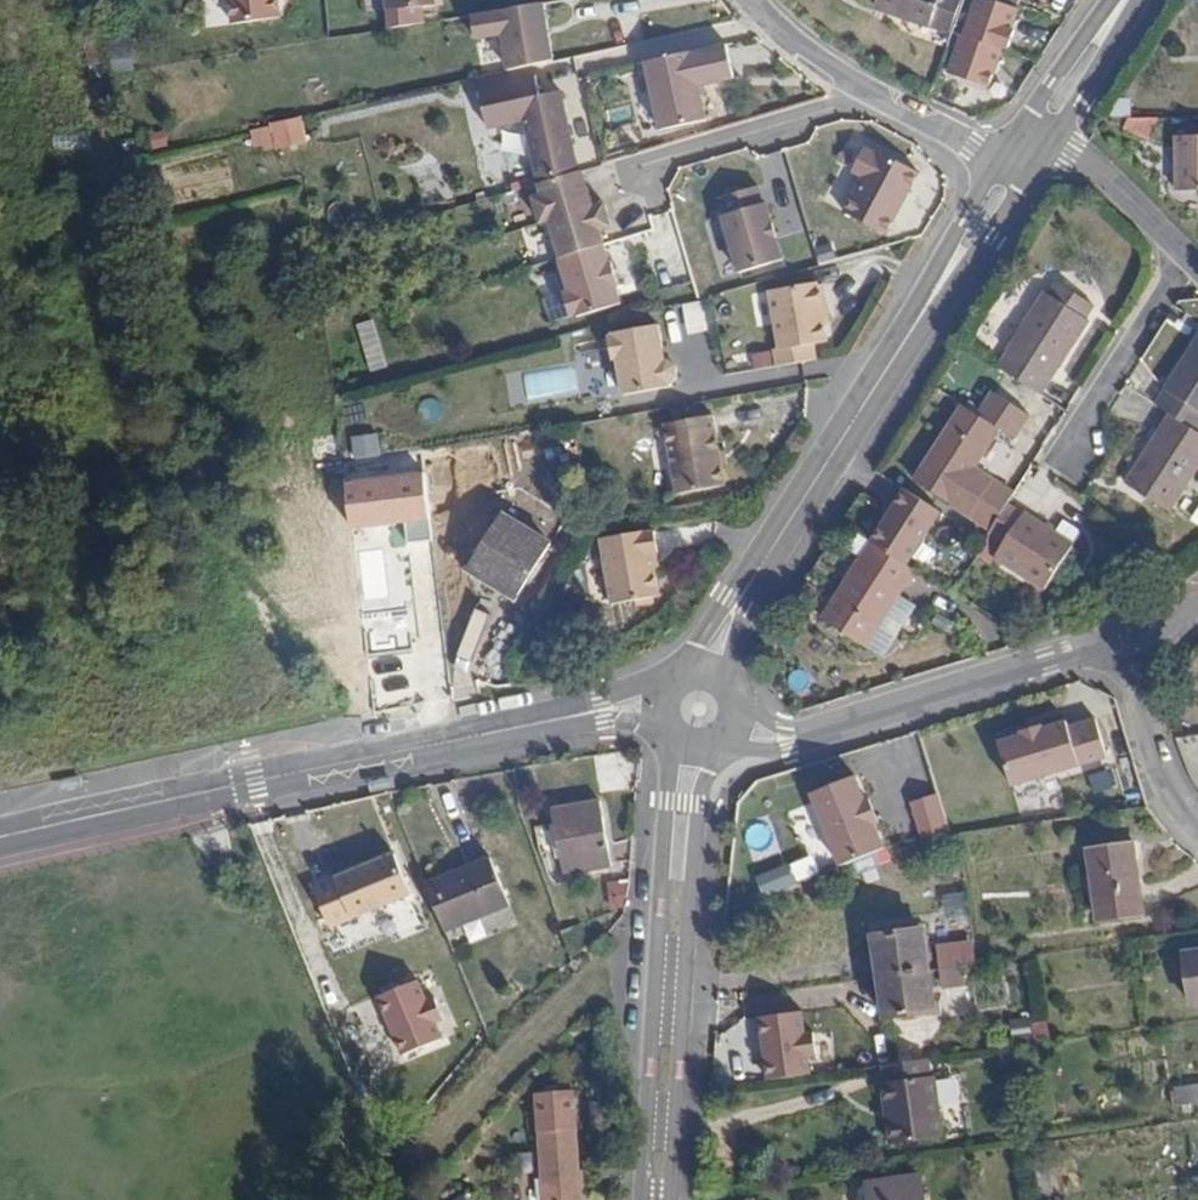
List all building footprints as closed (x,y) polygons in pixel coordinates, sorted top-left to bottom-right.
[(226,17),(273,13),(272,0),(224,0),(226,17)] [(950,33),(962,0),(873,0),(872,5),(950,33)] [(1017,10),(988,0),(974,0),(961,36),(959,35),(945,74),(985,89),(1000,49),(1002,49),(1003,47),(1007,48),(1013,30),(1010,29),(1017,10)] [(547,5),(474,16),(478,40),(505,36),(511,74),(537,68),(556,63),(547,5)] [(110,60),(111,60),(106,36),(90,39),(92,47),(95,63),(110,60)] [(666,134),(711,122),(703,90),(738,81),(729,46),(648,65),(666,134)] [(113,77),(112,71),(111,60),(110,60),(95,63),(97,71),(98,82),(114,79),(113,77)] [(483,94),(540,79),(537,68),(511,74),(479,81),(483,94)] [(540,79),(483,94),(492,130),(528,120),(546,185),(586,174),(565,94),(544,99),(540,79)] [(276,145),(307,139),(301,114),(271,120),(276,145)] [(1177,136),(1177,191),(1197,191),(1197,136),(1177,136)] [(927,182),(888,156),(886,159),(876,152),(862,174),(872,180),(849,213),(888,240),(927,182)] [(564,260),(608,247),(604,232),(615,229),(609,207),(599,209),(589,173),(586,174),(546,185),(549,196),(537,199),(545,225),(553,222),(564,260)] [(768,207),(763,189),(725,200),(730,218),(727,219),(744,275),(787,263),(770,206),(768,207)] [(564,260),(563,260),(573,293),(567,295),(574,316),(580,315),(580,317),(625,303),(619,286),(622,285),(616,263),(613,263),(608,247),(564,260)] [(1046,297),(999,369),(1041,396),(1089,321),(1085,319),(1094,306),(1059,284),(1051,296),(1047,294),(1046,297)] [(816,285),(769,294),(779,351),(773,352),(776,369),(814,362),(811,347),(826,344),(820,310),(826,309),(822,288),(817,289),(816,285)] [(615,358),(622,395),(667,387),(667,385),(670,384),(675,377),(673,367),(665,362),(662,362),(656,325),(610,333),(611,337),(606,338),(610,359),(615,358)] [(1170,415),(1197,433),(1197,339),(1155,405),(1170,415)] [(566,366),(517,372),(522,402),(571,391),(566,366)] [(991,531),(1009,504),(1014,494),(973,469),(999,429),(1014,439),(1029,416),(994,393),(980,414),(964,406),(915,482),(919,484),(991,531)] [(1197,466),(1197,433),(1170,415),(1126,484),(1166,511),(1170,513),(1197,466)] [(725,487),(713,416),(665,424),(678,495),(725,487)] [(424,471),(345,480),(350,529),(430,520),(424,471)] [(906,490),(872,542),(908,566),(942,513),(906,490)] [(991,531),(989,535),(1004,546),(997,558),(1045,590),(1073,551),(1009,504),(991,531)] [(551,545),(502,514),(470,566),(520,596),(551,545)] [(658,530),(653,532),(652,530),(604,538),(616,604),(664,596),(656,553),(663,552),(658,530)] [(822,619),(865,647),(910,577),(926,586),(929,582),(915,571),(871,543),(822,619)] [(998,743),(1012,786),(1107,757),(1095,719),(1068,728),(1067,722),(1043,730),(1041,726),(1021,732),(1022,735),(998,743)] [(1189,737),(1197,762),(1197,735),(1189,737)] [(869,799),(866,800),(857,775),(813,793),(840,867),(883,849),(874,824),(878,823),(869,799)] [(949,833),(938,793),(911,800),(921,837),(949,833)] [(564,875),(610,866),(599,802),(552,810),(564,875)] [(1138,858),(1135,843),(1089,850),(1099,921),(1143,914),(1135,859),(1138,858)] [(312,888),(328,928),(409,893),(393,853),(334,878),(334,879),(312,888)] [(489,858),(425,884),(443,929),(490,910),(494,920),(512,913),(489,858)] [(628,883),(589,887),(589,912),(625,909),(628,883)] [(873,936),(879,976),(928,970),(922,929),(873,936)] [(629,948),(616,935),(605,948),(618,961),(629,948)] [(935,946),(939,968),(965,965),(974,964),(971,942),(935,946)] [(1185,955),(1192,1007),(1197,1006),(1197,953),(1185,955)] [(965,965),(939,968),(941,988),(968,984),(965,965)] [(928,970),(879,976),(885,1017),(912,1013),(913,1019),(941,1016),(939,1003),(933,1003),(928,970)] [(421,1001),(413,983),(374,1000),(399,1058),(438,1042),(431,1025),(439,1021),(429,997),(421,1001)] [(799,1012),(757,1018),(766,1082),(807,1076),(805,1057),(814,1056),(810,1034),(802,1035),(799,1012)] [(1022,1019),(1005,1022),(1008,1044),(1025,1042),(1022,1019)] [(1008,1051),(998,1052),(1001,1073),(1011,1072),(1008,1051)] [(942,1137),(932,1058),(882,1065),(884,1083),(880,1084),(889,1144),(942,1137)] [(1176,1087),(1179,1106),(1197,1103),(1197,1084),(1176,1087)] [(1179,1106),(1176,1087),(1170,1087),(1174,1106),(1178,1106),(1179,1106)] [(572,1088),(536,1092),(542,1199),(579,1199),(572,1088)] [(1048,1170),(1036,1171),(1040,1196),(1052,1193),(1048,1170)] [(869,1199),(923,1199),(920,1177),(867,1185),(869,1199)]
